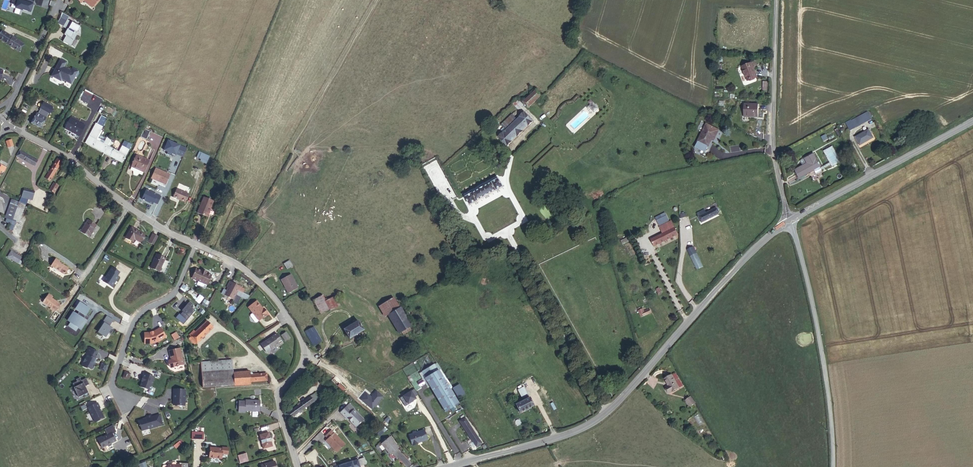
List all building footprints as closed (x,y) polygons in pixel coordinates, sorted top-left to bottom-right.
[(96,10),(86,1),(83,4),(79,0),(78,1),(83,6),(86,3),(95,11),(96,10)] [(103,0),(79,0),(83,4),(86,1),(96,10),(104,1),(103,0)] [(105,2),(104,1),(96,10),(97,11),(105,2)] [(80,31),(67,23),(63,31),(68,33),(66,36),(67,37),(65,40),(66,40),(63,46),(71,50),(78,37),(77,37),(80,31)] [(0,37),(0,38),(8,44),(18,51),(23,43),(13,37),(4,31),(0,37)] [(62,72),(63,70),(64,71),(66,67),(60,64),(50,81),(60,86),(61,84),(70,89),(78,76),(72,73),(71,76),(65,73),(64,73),(62,72)] [(757,76),(755,71),(746,74),(751,89),(761,85),(757,76)] [(80,99),(80,100),(88,104),(91,97),(85,94),(83,93),(80,99)] [(527,114),(540,102),(534,96),(522,108),(527,114)] [(562,113),(565,110),(562,106),(558,109),(555,106),(550,111),(559,119),(564,115),(562,113)] [(42,108),(39,114),(47,119),(51,113),(42,108)] [(761,126),(761,113),(747,112),(746,125),(761,126)] [(849,120),(852,128),(872,121),(869,113),(849,120)] [(96,123),(86,141),(105,151),(110,141),(111,140),(107,137),(106,138),(100,135),(102,131),(101,130),(107,119),(101,116),(97,124),(96,123)] [(33,122),(42,127),(43,124),(35,118),(33,122)] [(85,126),(70,118),(65,128),(79,136),(85,126)] [(530,129),(522,119),(513,127),(516,130),(512,133),(519,140),(530,129)] [(38,134),(42,127),(33,122),(32,122),(29,128),(38,134)] [(151,131),(144,128),(140,137),(146,140),(151,131)] [(859,146),(874,139),(869,129),(854,137),(859,146)] [(512,133),(510,130),(502,138),(504,140),(512,133)] [(519,140),(512,133),(504,140),(502,138),(496,144),(504,153),(519,140)] [(718,139),(705,133),(697,150),(696,153),(706,158),(707,155),(711,148),(713,149),(718,139)] [(85,143),(104,153),(104,152),(105,151),(86,141),(85,143)] [(104,152),(122,162),(132,145),(125,141),(119,152),(111,148),(114,143),(110,141),(105,151),(104,152)] [(860,165),(874,158),(870,150),(856,157),(860,165)] [(20,151),(17,156),(35,166),(38,161),(20,151)] [(104,153),(103,154),(121,164),(122,162),(104,152),(104,153)] [(209,157),(199,152),(197,157),(201,159),(200,161),(206,164),(209,157)] [(136,155),(131,167),(132,167),(130,170),(133,171),(133,174),(137,176),(139,174),(142,175),(143,172),(144,173),(150,161),(136,155)] [(839,173),(831,157),(822,161),(828,174),(829,176),(830,178),(839,173)] [(59,166),(55,164),(44,180),(48,182),(59,166)] [(803,169),(800,171),(802,176),(793,180),(798,189),(813,181),(819,178),(819,177),(812,164),(803,169)] [(366,183),(392,174),(390,166),(363,176),(366,183)] [(169,175),(156,169),(152,177),(161,181),(160,182),(165,184),(169,175)] [(463,209),(497,193),(492,182),(458,199),(463,209)] [(587,200),(592,198),(587,186),(582,188),(587,200)] [(50,196),(53,191),(49,188),(44,195),(46,196),(47,194),(50,196)] [(173,197),(185,202),(189,194),(177,189),(173,197)] [(595,205),(615,196),(612,189),(608,191),(592,198),(595,205)] [(201,204),(197,213),(207,217),(214,201),(204,197),(203,201),(201,204)] [(591,207),(595,205),(592,198),(587,200),(590,207),(591,207)] [(15,207),(13,211),(20,214),(23,208),(26,209),(28,202),(18,199),(15,207)] [(20,214),(13,211),(11,216),(7,228),(13,231),(20,214)] [(0,225),(0,226),(7,228),(11,216),(4,214),(0,225)] [(697,229),(715,222),(713,216),(706,219),(704,215),(693,219),(697,229)] [(96,225),(88,220),(81,232),(89,237),(96,225)] [(144,235),(132,228),(126,238),(133,242),(135,239),(140,242),(144,235)] [(674,240),(671,232),(665,235),(664,232),(659,234),(659,237),(647,242),(651,250),(674,240)] [(158,237),(153,234),(149,242),(154,245),(158,237)] [(11,251),(7,258),(19,264),(22,257),(11,251)] [(684,256),(687,263),(694,260),(691,253),(684,256)] [(156,255),(150,268),(159,272),(161,267),(165,269),(168,262),(165,260),(165,259),(156,255)] [(292,266),(289,260),(283,264),(287,269),(292,266)] [(694,260),(687,263),(693,277),(700,274),(694,260)] [(5,261),(3,263),(7,266),(7,270),(11,273),(15,268),(5,261)] [(54,267),(50,264),(45,271),(58,281),(62,276),(53,269),(54,267)] [(112,267),(103,281),(112,287),(114,283),(115,281),(116,281),(119,277),(117,276),(120,272),(112,267)] [(201,271),(196,269),(192,278),(198,281),(197,285),(205,289),(207,285),(211,276),(206,273),(201,271)] [(281,280),(288,293),(298,288),(291,274),(281,280)] [(237,305),(241,298),(235,295),(238,290),(243,292),(244,289),(230,282),(227,287),(228,288),(225,295),(233,299),(232,302),(237,305)] [(247,300),(250,296),(243,292),(238,290),(235,295),(241,298),(247,300)] [(55,313),(61,305),(49,294),(42,302),(55,313)] [(321,314),(330,309),(326,301),(323,295),(313,300),(321,314)] [(335,296),(326,301),(330,309),(330,310),(340,305),(335,296)] [(382,305),(388,315),(400,308),(394,297),(382,305)] [(201,305),(206,308),(210,302),(205,299),(201,305)] [(194,305),(190,301),(187,304),(188,305),(182,312),(180,315),(187,320),(195,311),(191,307),(194,305)] [(256,301),(248,307),(253,313),(251,315),(250,316),(255,322),(256,322),(259,320),(259,321),(268,313),(264,308),(263,309),(256,301)] [(47,320),(51,314),(44,308),(45,306),(42,302),(35,310),(47,320)] [(90,309),(80,302),(75,309),(79,312),(77,315),(73,312),(69,319),(72,321),(71,323),(68,326),(76,331),(78,327),(81,330),(87,321),(84,319),(83,319),(90,309)] [(400,308),(388,315),(399,333),(401,332),(409,327),(411,325),(400,307),(400,308)] [(93,311),(90,309),(83,319),(84,319),(86,317),(88,319),(93,311)] [(108,316),(107,316),(101,325),(102,326),(104,323),(109,326),(111,323),(106,320),(108,316)] [(213,327),(207,321),(195,332),(191,337),(189,339),(195,345),(202,338),(204,336),(213,327)] [(358,321),(344,329),(349,339),(364,330),(358,321)] [(109,326),(104,323),(102,326),(98,332),(106,337),(109,333),(111,334),(114,329),(109,326)] [(305,332),(313,346),(322,341),(314,327),(305,332)] [(409,327),(401,332),(403,335),(411,330),(409,327)] [(149,333),(144,333),(144,344),(151,344),(158,342),(166,337),(160,328),(154,332),(149,333)] [(281,335),(286,341),(290,339),(286,332),(281,335)] [(277,334),(261,344),(266,352),(278,345),(279,344),(279,345),(283,343),(277,334)] [(467,354),(474,349),(469,340),(462,344),(467,354)] [(98,352),(89,348),(86,354),(87,355),(81,366),(86,368),(88,367),(91,369),(92,369),(95,363),(97,360),(94,358),(98,352)] [(168,365),(171,368),(184,364),(180,348),(169,351),(172,360),(169,361),(168,365)] [(477,355),(474,349),(467,354),(470,359),(477,355)] [(235,385),(251,384),(250,381),(267,380),(266,374),(253,375),(253,373),(252,372),(251,372),(233,373),(233,367),(233,368),(232,360),(200,362),(202,387),(235,385)] [(445,410),(459,402),(440,369),(438,370),(435,364),(424,371),(427,375),(426,376),(445,410)] [(140,387),(150,390),(154,377),(144,374),(141,381),(142,381),(140,387)] [(457,376),(452,379),(460,395),(465,392),(457,376)] [(666,378),(674,391),(678,389),(670,376),(666,378)] [(85,397),(89,395),(86,389),(83,383),(82,383),(81,381),(79,378),(76,380),(77,381),(73,384),(75,387),(74,388),(79,398),(84,395),(85,397)] [(86,378),(81,381),(82,383),(83,383),(86,389),(90,387),(86,378)] [(665,396),(674,391),(666,378),(660,383),(663,389),(661,390),(665,396)] [(186,389),(173,389),(173,405),(185,406),(186,389)] [(518,410),(531,403),(526,391),(520,394),(522,398),(514,402),(518,410)] [(368,411),(372,407),(357,392),(352,396),(368,411)] [(288,418),(313,399),(309,395),(284,413),(288,418)] [(685,401),(691,408),(697,404),(691,397),(685,401)] [(253,408),(250,399),(235,404),(235,405),(238,413),(253,408)] [(685,412),(690,407),(684,401),(679,406),(685,412)] [(97,403),(88,408),(95,422),(104,418),(99,408),(100,408),(97,403)] [(228,407),(231,415),(232,417),(239,415),(238,413),(235,405),(228,407)] [(349,408),(342,415),(348,421),(349,420),(350,421),(356,428),(365,419),(356,410),(354,413),(349,408)] [(163,425),(159,414),(138,420),(142,431),(163,425)] [(467,427),(471,425),(467,417),(463,420),(467,427)] [(484,444),(472,424),(471,425),(467,427),(479,447),(484,444)] [(410,432),(406,434),(410,444),(415,442),(425,438),(421,428),(413,431),(410,432)] [(97,438),(102,448),(116,441),(112,433),(102,437),(102,436),(97,438)] [(272,446),(269,433),(260,435),(263,449),(272,446)] [(328,443),(326,445),(337,457),(345,450),(332,435),(326,440),(328,443)] [(387,437),(379,445),(388,454),(396,446),(387,437)] [(222,448),(222,449),(210,448),(209,457),(222,459),(222,454),(228,455),(228,448),(222,448)] [(238,456),(240,463),(248,460),(246,453),(238,456)] [(334,466),(352,466),(351,466),(355,464),(354,459),(333,465),(334,466)]
